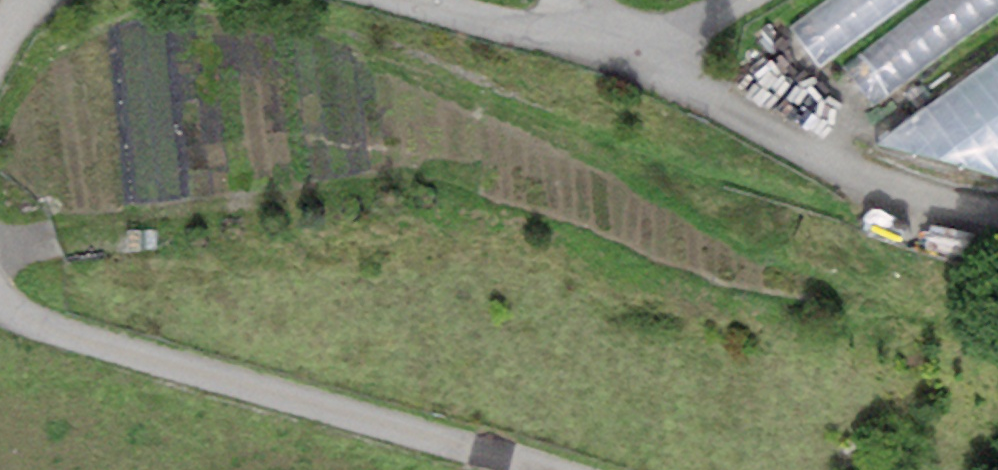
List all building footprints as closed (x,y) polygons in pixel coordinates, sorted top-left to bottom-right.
[(791,26),(822,68),(914,0),(826,0),(791,26)] [(858,53),(890,97),(997,17),(997,0),(930,0),(858,53)] [(875,148),(997,190),(997,57),(875,148)]
